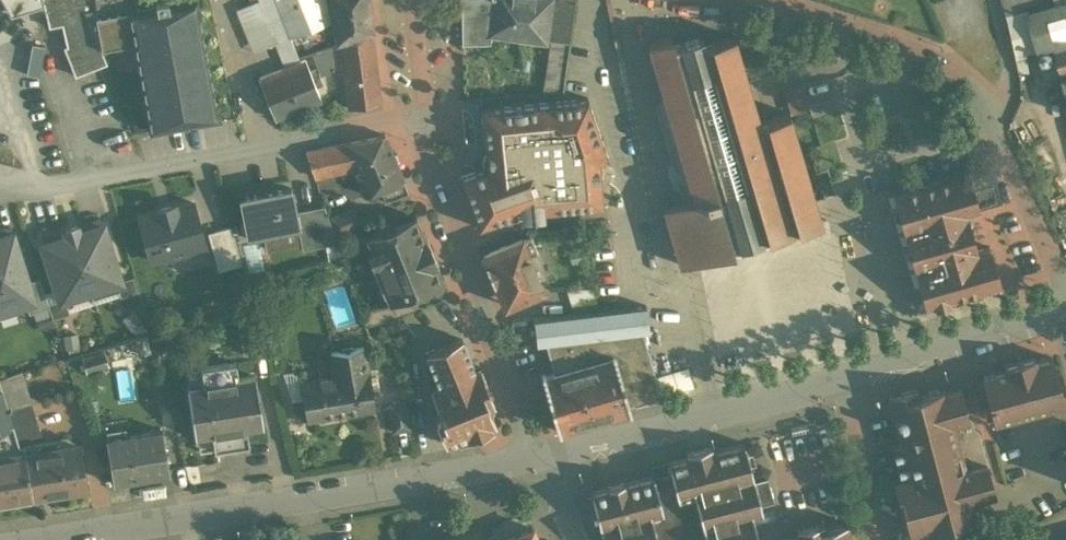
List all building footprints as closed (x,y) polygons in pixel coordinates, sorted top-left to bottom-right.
[(5,0),(0,0),(0,17),(11,11),(5,0)] [(11,11),(38,0),(5,0),(11,11)] [(49,25),(62,23),(67,44),(64,45),(75,74),(98,65),(106,62),(101,48),(88,17),(87,13),(82,0),(43,0),(49,25)] [(87,13),(95,12),(93,0),(82,0),(87,13)] [(95,12),(136,4),(136,0),(93,0),(95,12)] [(128,10),(134,42),(151,130),(218,118),(196,0),(177,0),(168,2),(168,0),(162,0),(155,1),(155,5),(128,10)] [(276,0),(262,0),(283,56),(295,52),(289,34),(276,0)] [(289,34),(322,22),(328,19),(325,0),(276,0),(289,34)] [(337,39),(372,30),(369,0),(331,0),(337,39)] [(462,39),(488,38),(489,30),(488,29),(492,0),(460,0),(462,39)] [(488,29),(489,30),(545,37),(550,0),(492,0),(488,29)] [(545,37),(569,41),(575,0),(550,0),(545,37)] [(1028,9),(1039,48),(1055,43),(1065,83),(1065,0),(1060,0),(1028,9)] [(256,1),(236,9),(253,51),(273,43),(256,1)] [(128,10),(88,17),(101,48),(134,42),(128,10)] [(322,22),(289,34),(295,52),(297,56),(330,44),(322,22)] [(373,34),(331,44),(335,71),(344,69),(349,107),(381,99),(373,34)] [(760,122),(735,35),(705,44),(702,35),(674,44),(671,35),(647,42),(693,198),(667,205),(669,210),(664,211),(678,258),(682,257),(684,262),(817,223),(815,218),(820,217),(790,113),(760,122)] [(330,44),(312,51),(321,73),(334,68),(330,44)] [(306,58),(259,76),(276,117),(321,99),(314,79),(319,77),(314,63),(309,66),(306,58)] [(588,96),(481,107),(486,165),(460,175),(478,226),(518,212),(519,216),(535,215),(534,210),(603,204),(599,159),(608,156),(588,96)] [(385,133),(344,142),(345,142),(361,182),(366,194),(380,188),(385,201),(409,191),(385,133)] [(345,142),(306,150),(315,176),(329,172),(334,188),(361,182),(345,142)] [(991,163),(968,170),(979,207),(1002,201),(991,163)] [(968,170),(893,191),(903,227),(965,210),(965,212),(966,212),(979,208),(979,207),(968,170)] [(329,172),(315,176),(321,191),(334,188),(329,172)] [(291,187),(240,197),(248,236),(298,227),(295,210),(291,187)] [(208,248),(194,198),(135,214),(149,264),(208,248)] [(336,243),(324,205),(295,210),(298,227),(302,249),(336,243)] [(354,206),(330,216),(337,232),(360,222),(354,206)] [(965,210),(903,227),(925,305),(1001,283),(990,245),(977,249),(966,212),(965,212),(965,210)] [(416,215),(365,235),(391,299),(387,301),(388,301),(388,302),(409,294),(409,295),(415,293),(414,292),(443,280),(437,266),(438,265),(427,238),(426,238),(416,215)] [(55,231),(40,236),(60,299),(65,298),(115,282),(121,280),(101,217),(85,222),(88,229),(79,232),(77,225),(64,229),(66,235),(57,238),(55,231)] [(241,262),(230,225),(208,231),(218,269),(241,262)] [(0,237),(0,310),(26,302),(33,300),(27,282),(12,233),(0,237)] [(522,236),(483,253),(487,262),(485,263),(493,283),(495,282),(505,304),(543,288),(529,254),(538,250),(531,234),(522,238),(522,236)] [(137,289),(132,276),(121,280),(115,282),(120,296),(137,289)] [(40,278),(27,282),(33,300),(26,302),(29,313),(49,308),(47,304),(40,278)] [(409,294),(388,302),(388,301),(387,301),(360,312),(364,325),(415,308),(409,295),(409,294)] [(69,311),(65,298),(60,299),(47,304),(49,308),(51,317),(69,311)] [(600,310),(533,317),(536,343),(545,342),(553,372),(547,374),(544,373),(541,373),(558,430),(560,430),(562,427),(625,409),(628,410),(630,409),(629,404),(635,402),(635,403),(662,395),(656,374),(655,374),(642,330),(643,330),(636,305),(625,306),(600,310)] [(259,324),(239,327),(243,353),(266,349),(259,324)] [(461,338),(457,340),(456,339),(425,351),(438,384),(431,387),(433,393),(432,393),(440,412),(433,414),(443,439),(444,438),(446,443),(467,434),(468,438),(473,436),(492,428),(490,425),(494,423),(493,419),(494,419),(487,403),(494,401),(480,369),(475,371),(461,338)] [(335,375),(299,381),(302,398),(292,400),(296,419),(305,417),(306,419),(376,406),(369,369),(367,370),(363,345),(331,351),(335,375)] [(1003,364),(1004,368),(981,374),(983,379),(976,381),(984,410),(988,412),(991,411),(994,421),(1065,402),(1065,392),(1059,367),(1055,368),(1052,356),(1036,360),(1035,356),(1003,364)] [(236,361),(201,366),(203,382),(186,385),(195,436),(212,434),(214,449),(249,443),(246,428),(263,425),(260,404),(248,406),(246,396),(259,394),(255,374),(238,376),(236,361)] [(944,387),(918,394),(916,387),(891,393),(891,396),(889,396),(901,442),(892,444),(901,478),(893,480),(899,501),(898,501),(899,503),(901,508),(903,508),(910,533),(924,530),(925,532),(953,524),(952,522),(956,521),(959,523),(961,520),(965,519),(967,521),(969,518),(978,515),(973,497),(994,492),(986,460),(987,460),(986,456),(985,456),(984,452),(983,448),(980,438),(981,438),(980,434),(979,434),(978,428),(974,426),(971,417),(967,414),(960,385),(945,389),(944,387)] [(0,390),(0,427),(12,423),(8,409),(1,390),(0,390)] [(406,401),(390,404),(394,430),(410,427),(406,401)] [(30,402),(8,409),(12,423),(19,444),(23,443),(42,438),(30,402)] [(0,427),(0,455),(24,451),(23,443),(19,444),(12,423),(0,427)] [(162,428),(106,437),(113,481),(169,472),(162,428)] [(80,442),(24,452),(32,494),(86,486),(80,442)] [(685,450),(687,457),(668,462),(672,476),(655,481),(653,474),(624,482),(624,480),(607,485),(607,487),(590,491),(596,514),(599,525),(603,539),(759,539),(751,512),(762,510),(744,442),(713,450),(711,443),(685,450)] [(32,494),(24,452),(24,451),(0,455),(0,499),(32,494)] [(796,526),(798,535),(780,539),(781,539),(851,539),(847,521),(824,526),(823,520),(796,526)] [(499,539),(538,539),(532,526),(499,539)]
